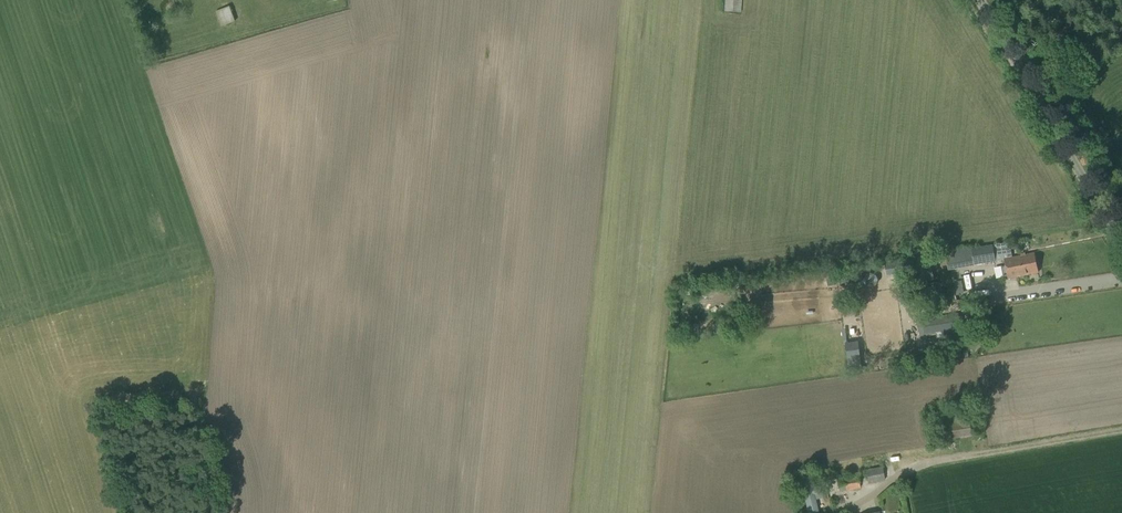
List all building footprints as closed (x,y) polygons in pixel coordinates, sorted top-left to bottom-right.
[(742,0),(725,0),(724,11),(741,13),(742,0)] [(221,26),(235,22),(230,6),(216,11),(221,26)] [(949,269),(996,261),(995,253),(1003,252),(1002,243),(993,245),(946,253),(949,269)] [(1017,277),(1040,273),(1036,252),(1005,258),(1007,265),(1002,267),(1004,277),(1009,276),(1009,279),(1017,277)] [(896,274),(913,271),(911,262),(895,265),(896,274)] [(931,264),(918,266),(919,274),(920,282),(934,280),(933,272),(931,264)] [(897,279),(897,280),(897,281),(897,282),(898,283),(898,284),(899,284),(900,285),(901,285),(902,285),(902,286),(903,286),(904,286),(904,285),(905,285),(906,285),(906,284),(907,284),(908,283),(908,282),(909,282),(909,281),(909,280),(909,279),(909,278),(909,277),(908,277),(908,276),(908,275),(907,275),(907,274),(906,274),(905,274),(905,273),(904,273),(903,273),(902,273),(901,273),(901,274),(900,274),(899,274),(899,275),(898,275),(898,276),(897,276),(897,277),(897,278),(897,279)] [(865,281),(865,282),(865,283),(865,284),(866,284),(866,285),(866,286),(867,286),(867,287),(868,287),(869,287),(869,288),(870,288),(871,288),(872,288),(873,288),(874,288),(875,288),(875,287),(876,287),(877,286),(877,285),(878,285),(878,284),(878,283),(879,283),(879,282),(879,281),(879,280),(879,279),(878,279),(878,278),(878,277),(877,277),(877,276),(876,276),(876,275),(875,275),(874,275),(874,274),(873,274),(872,274),(871,274),(870,274),(870,275),(869,275),(868,275),(867,276),(866,277),(866,278),(865,278),(865,279),(865,280),(865,281)] [(834,278),(827,279),(828,286),(835,285),(834,278)] [(963,287),(956,289),(957,295),(965,293),(963,287)] [(961,329),(958,313),(917,319),(919,328),(926,327),(927,335),(961,329)] [(847,361),(860,360),(858,342),(845,344),(847,361)] [(969,416),(969,413),(942,418),(943,425),(946,440),(973,435),(972,433),(980,432),(978,418),(977,418),(976,415),(969,416)] [(869,483),(884,480),(881,467),(866,470),(869,483)] [(809,471),(799,473),(800,482),(808,512),(818,512),(815,499),(823,497),(822,492),(823,492),(821,484),(812,486),(809,471)] [(840,491),(860,488),(858,477),(838,480),(840,491)]
